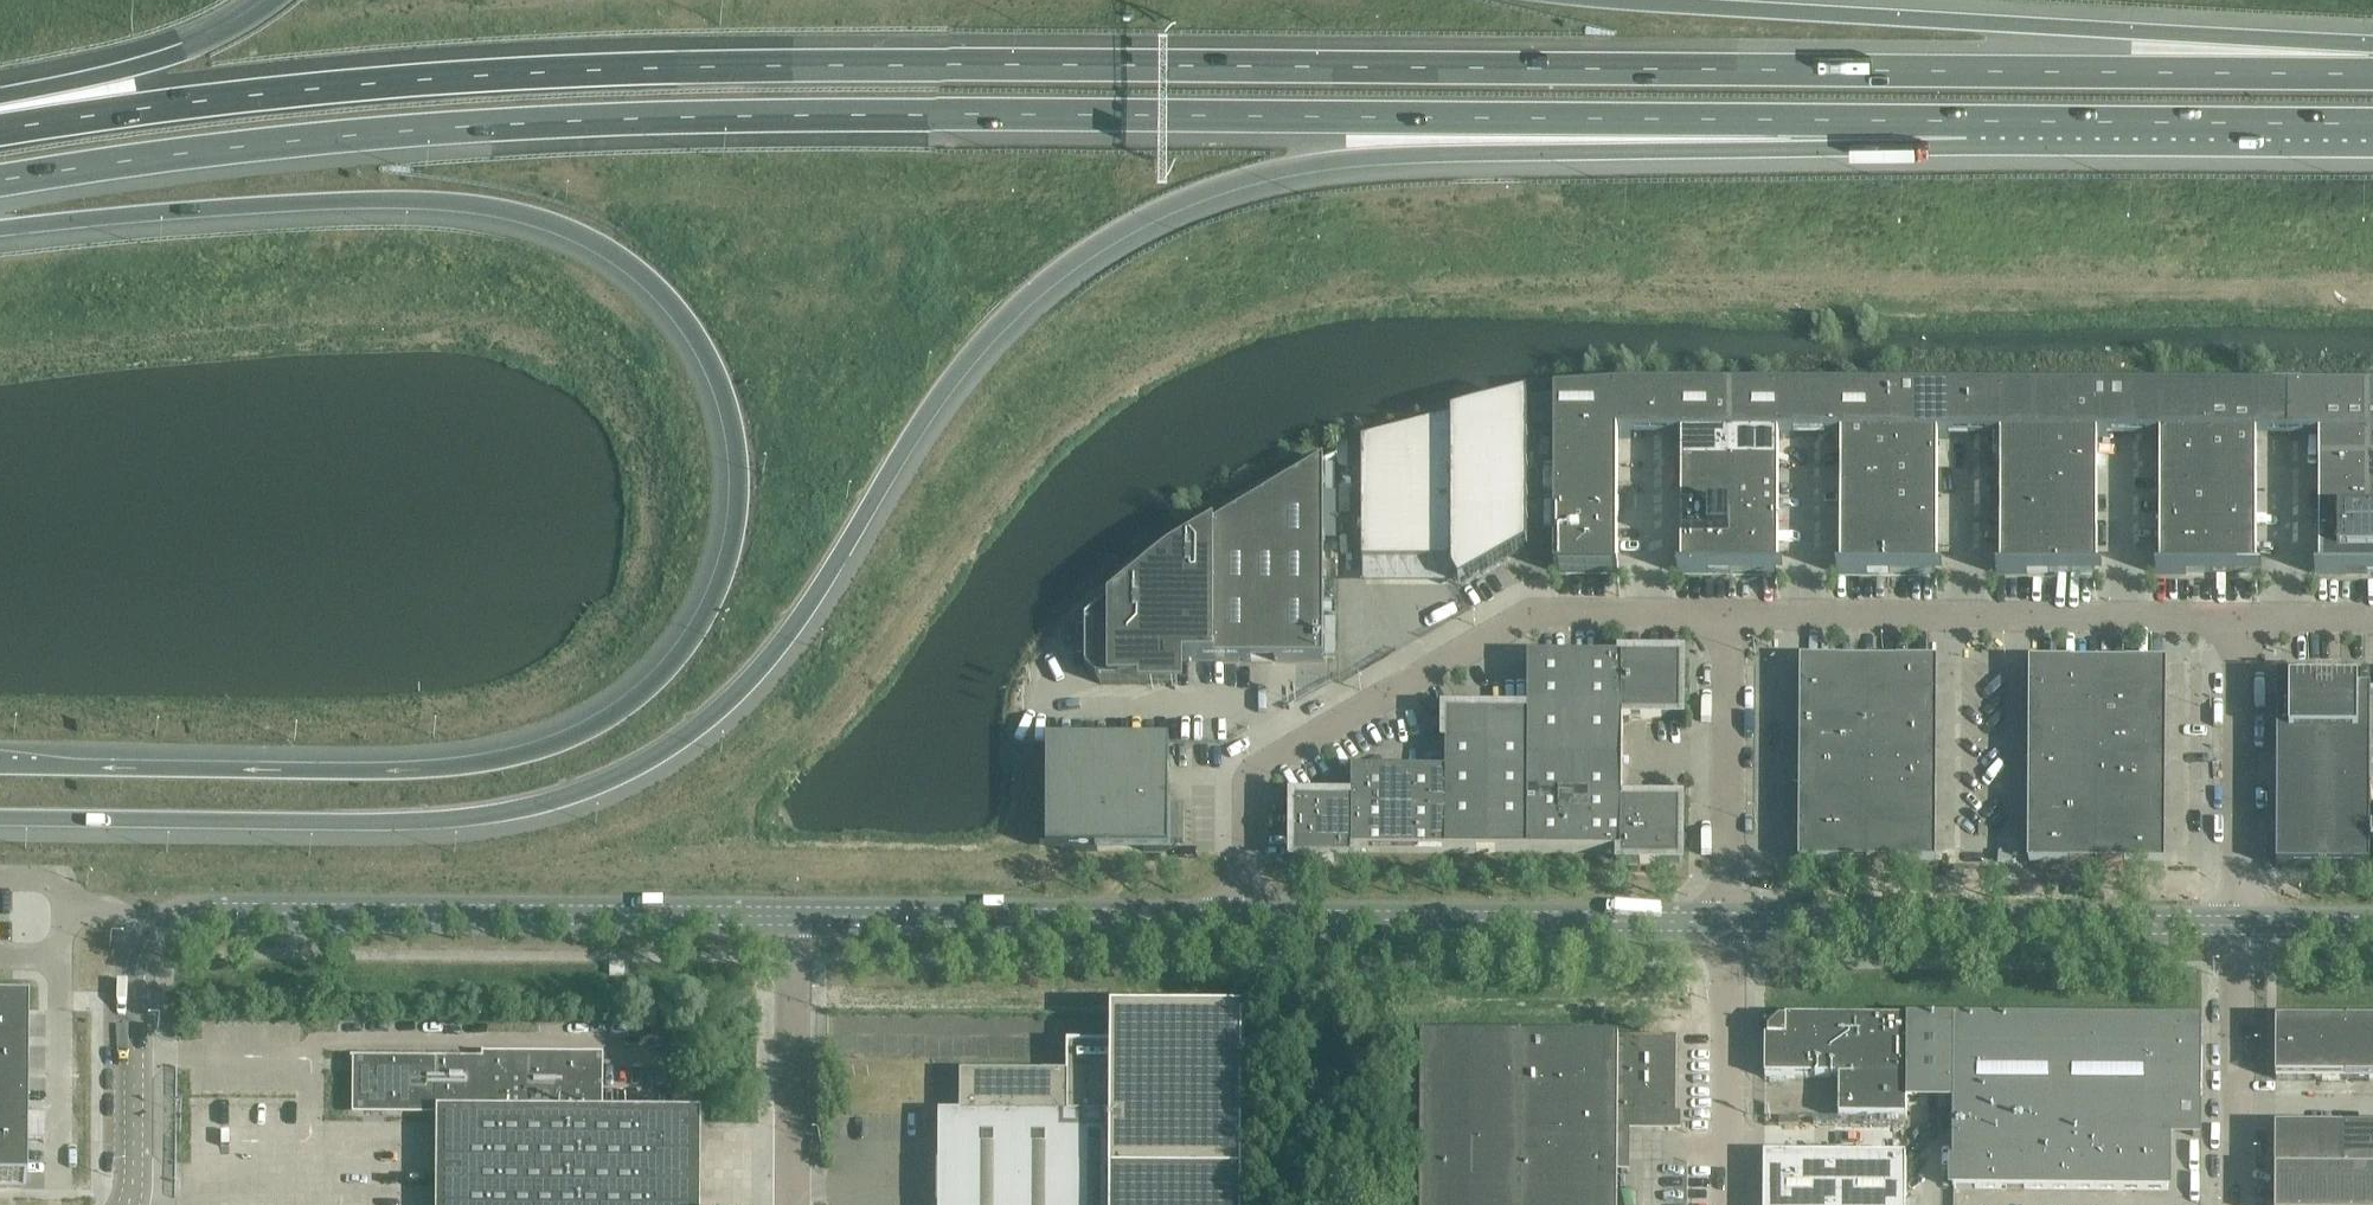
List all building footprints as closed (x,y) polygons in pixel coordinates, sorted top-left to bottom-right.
[(2367,434),(2368,391),(2290,391),(2289,439),(2321,440),(2321,434),(2367,434)] [(1555,437),(1618,437),(1618,438),(1651,438),(1651,393),(1631,393),(1555,399),(1555,437)] [(1651,438),(1682,438),(1682,437),(1731,437),(1731,393),(1651,393),(1651,438)] [(1731,437),(1779,437),(1779,438),(1810,438),(1810,393),(1731,393),(1731,437)] [(1810,438),(1841,438),(1841,437),(1890,437),(1890,393),(1810,393),(1810,438)] [(1890,437),(1938,437),(1938,438),(1969,438),(1969,393),(1890,393),(1890,437)] [(1969,393),(1969,438),(2001,438),(2001,437),(2049,437),(2049,393),(1969,393)] [(2049,393),(2049,437),(2097,437),(2097,438),(2129,438),(2129,393),(2049,393)] [(2129,393),(2129,438),(2160,438),(2160,437),(2208,437),(2208,393),(2129,393)] [(2208,393),(2208,437),(2257,437),(2257,438),(2288,438),(2288,393),(2208,393)] [(1529,551),(1529,401),(1363,445),(1363,564),(1453,564),(1453,578),(1454,578),(1460,590),(1529,551)] [(2321,440),(2321,467),(2367,467),(2367,434),(2321,434),(2321,440)] [(1555,464),(1618,464),(1618,438),(1618,437),(1555,437),(1555,464)] [(1682,464),(1731,464),(1731,437),(1682,437),(1682,438),(1682,464)] [(1731,464),(1779,464),(1779,438),(1779,437),(1731,437),(1731,464)] [(1841,438),(1841,464),(1890,464),(1890,437),(1841,437),(1841,438)] [(1890,464),(1938,464),(1938,438),(1938,437),(1890,437),(1890,464)] [(2001,438),(2001,464),(2049,464),(2049,437),(2001,437),(2001,438)] [(2049,437),(2049,464),(2097,464),(2097,438),(2097,437),(2049,437)] [(2160,438),(2160,464),(2208,464),(2208,437),(2160,437),(2160,438)] [(2208,437),(2208,464),(2257,464),(2257,438),(2257,437),(2208,437)] [(1101,684),(1178,684),(1178,661),(1252,661),(1275,661),(1325,661),(1325,563),(1325,542),(1325,462),(1324,462),(1170,554),(1087,623),(1086,670),(1101,684)] [(1555,491),(1618,491),(1618,464),(1555,464),(1555,491)] [(1682,491),(1731,491),(1731,464),(1682,464),(1682,491)] [(1731,491),(1779,491),(1779,464),(1731,464),(1731,491)] [(1841,464),(1841,491),(1890,491),(1890,464),(1841,464)] [(1890,464),(1890,491),(1938,491),(1938,464),(1890,464)] [(2001,464),(2001,491),(2049,491),(2049,464),(2001,464)] [(2049,464),(2049,491),(2097,491),(2097,464),(2049,464)] [(2160,464),(2160,491),(2208,491),(2208,464),(2160,464)] [(2208,464),(2208,491),(2257,491),(2257,464),(2208,464)] [(2321,467),(2321,493),(2367,493),(2367,467),(2321,467)] [(1555,518),(1618,518),(1618,491),(1555,491),(1555,518)] [(1682,518),(1731,518),(1731,491),(1682,491),(1682,518)] [(1731,518),(1779,518),(1779,491),(1731,491),(1731,518)] [(1841,491),(1841,518),(1890,518),(1890,491),(1841,491)] [(1890,491),(1890,518),(1938,518),(1938,491),(1890,491)] [(2001,491),(2001,518),(2049,518),(2049,491),(2001,491)] [(2049,491),(2049,518),(2097,518),(2097,491),(2049,491)] [(2160,491),(2160,518),(2208,518),(2208,491),(2160,491)] [(2208,491),(2208,518),(2257,518),(2257,491),(2208,491)] [(2367,519),(2367,493),(2321,493),(2321,519),(2367,519)] [(1555,569),(1618,569),(1618,518),(1555,518),(1555,569)] [(1682,518),(1682,545),(1731,545),(1731,518),(1682,518)] [(1731,545),(1779,545),(1779,518),(1731,518),(1731,545)] [(1841,518),(1841,545),(1890,545),(1890,518),(1841,518)] [(1890,518),(1890,545),(1938,545),(1938,518),(1890,518)] [(2001,518),(2001,545),(2049,545),(2049,518),(2001,518)] [(2049,518),(2049,545),(2097,545),(2097,518),(2049,518)] [(2160,518),(2160,545),(2208,545),(2208,518),(2160,518)] [(2208,518),(2208,545),(2257,545),(2257,518),(2208,518)] [(2367,519),(2321,519),(2321,545),(2321,570),(2367,571),(2372,571),(2372,519),(2367,519)] [(1682,545),(1682,574),(1731,574),(1731,545),(1682,545)] [(1731,545),(1731,574),(1779,574),(1779,545),(1731,545)] [(1841,545),(1841,574),(1890,574),(1890,545),(1841,545)] [(1890,545),(1890,574),(1938,574),(1938,545),(1890,545)] [(2001,545),(2001,574),(2049,574),(2049,545),(2001,545)] [(2049,545),(2049,574),(2097,574),(2097,545),(2049,545)] [(2160,545),(2160,574),(2208,574),(2208,545),(2160,545)] [(2208,545),(2208,574),(2257,573),(2257,545),(2208,545)] [(1681,718),(1682,659),(1529,658),(1529,715),(1529,753),(1623,753),(1623,718),(1681,718)] [(1870,697),(1870,661),(1869,661),(1869,662),(1803,662),(1802,696),(1870,697)] [(1937,697),(1937,663),(1870,662),(1870,661),(1870,697),(1937,697)] [(2098,698),(2099,663),(2098,663),(2098,664),(2032,663),(2032,697),(2098,698)] [(2166,699),(2166,664),(2099,664),(2099,663),(2098,698),(2166,699)] [(2371,867),(2371,690),(2359,690),(2359,684),(2290,684),(2290,690),(2278,690),(2278,758),(2280,758),(2279,776),(2278,776),(2278,823),(2279,823),(2279,842),(2278,842),(2278,867),(2371,867)] [(1869,730),(1870,697),(1802,696),(1802,729),(1869,730)] [(1936,730),(1937,697),(1870,697),(1869,730),(1936,730)] [(2098,731),(2098,698),(2032,697),(2031,731),(2098,731)] [(2165,732),(2166,699),(2098,698),(2098,731),(2165,732)] [(1528,853),(1529,753),(1529,715),(1448,715),(1447,774),(1446,852),(1528,853)] [(1869,763),(1869,730),(1802,729),(1802,762),(1869,763)] [(1936,763),(1936,730),(1869,730),(1869,763),(1936,763)] [(2098,764),(2098,731),(2031,731),(2031,764),(2098,764)] [(2165,765),(2165,732),(2098,731),(2098,764),(2165,765)] [(1170,806),(1170,742),(1048,742),(1048,806),(1039,806),(1039,843),(1061,843),(1062,850),(1144,851),(1170,851),(1170,843),(1184,843),(1184,806),(1170,806)] [(1681,863),(1681,804),(1623,804),(1623,753),(1529,753),(1528,853),(1622,853),(1622,863),(1681,863)] [(1869,796),(1869,763),(1802,762),(1802,796),(1869,796)] [(1936,797),(1936,763),(1869,763),(1869,796),(1936,797)] [(2098,798),(2098,764),(2031,764),(2031,797),(2098,798)] [(2165,798),(2165,765),(2098,764),(2098,798),(2165,798)] [(1446,852),(1447,774),(1353,773),(1353,802),(1323,803),(1295,802),(1295,861),(1354,861),(1354,852),(1446,852)] [(1869,829),(1869,796),(1802,796),(1802,829),(1869,829)] [(1936,830),(1936,797),(1869,796),(1869,829),(1936,830)] [(2098,831),(2098,798),(2031,797),(2031,830),(2098,831)] [(2165,831),(2165,798),(2098,798),(2098,831),(2165,831)] [(1988,835),(1988,827),(1979,827),(1978,827),(1978,835),(1979,835),(1988,835)] [(1869,865),(1869,829),(1802,829),(1801,863),(1868,863),(1868,865),(1869,865)] [(1936,864),(1936,830),(1869,829),(1869,865),(1869,863),(1936,864)] [(2097,866),(2098,831),(2031,830),(2030,864),(2097,865),(2097,866)] [(2164,865),(2165,831),(2098,831),(2097,866),(2098,866),(2098,865),(2164,865)] [(28,1009),(0,1009),(0,1045),(28,1045),(28,1009)] [(1245,1016),(1114,1015),(1114,1046),(1069,1045),(1068,1076),(962,1075),(962,1104),(958,1104),(958,1115),(940,1115),(940,1204),(1113,1204),(1113,1179),(1244,1180),(1245,1016)] [(1907,1119),(1908,1020),(1786,1019),(1786,1022),(1769,1021),(1769,1022),(1769,1038),(1766,1039),(1766,1078),(1840,1078),(1840,1118),(1907,1119)] [(2202,1142),(2202,1095),(2203,1022),(1955,1020),(1953,1188),(2168,1189),(2169,1141),(2202,1142)] [(2347,1080),(2347,1023),(2276,1023),(2276,1080),(2347,1080)] [(2347,1023),(2347,1080),(2372,1080),(2372,1023),(2347,1023)] [(684,1040),(684,1029),(674,1029),(674,1039),(684,1040)] [(1619,1122),(1677,1122),(1677,1041),(1423,1040),(1422,1204),(1618,1204),(1619,1122)] [(28,1045),(0,1045),(0,1077),(28,1077),(28,1045)] [(692,1121),(692,1117),(596,1116),(596,1110),(598,1110),(598,1059),(502,1059),(357,1058),(357,1109),(396,1102),(396,1109),(443,1109),(443,1115),(442,1204),(692,1204),(692,1121)] [(28,1077),(0,1077),(0,1109),(22,1109),(28,1109),(28,1077)] [(27,1138),(28,1109),(22,1109),(0,1109),(0,1138),(27,1138)] [(2346,1172),(2346,1130),(2276,1129),(2275,1172),(2346,1172)] [(2346,1130),(2346,1172),(2372,1172),(2372,1130),(2346,1130)] [(27,1138),(0,1138),(0,1188),(2,1188),(2,1189),(27,1189),(27,1138)] [(1906,1157),(1765,1156),(1765,1204),(1906,1204),(1906,1157)] [(2278,1174),(2278,1204),(2372,1204),(2372,1174),(2278,1174)]
